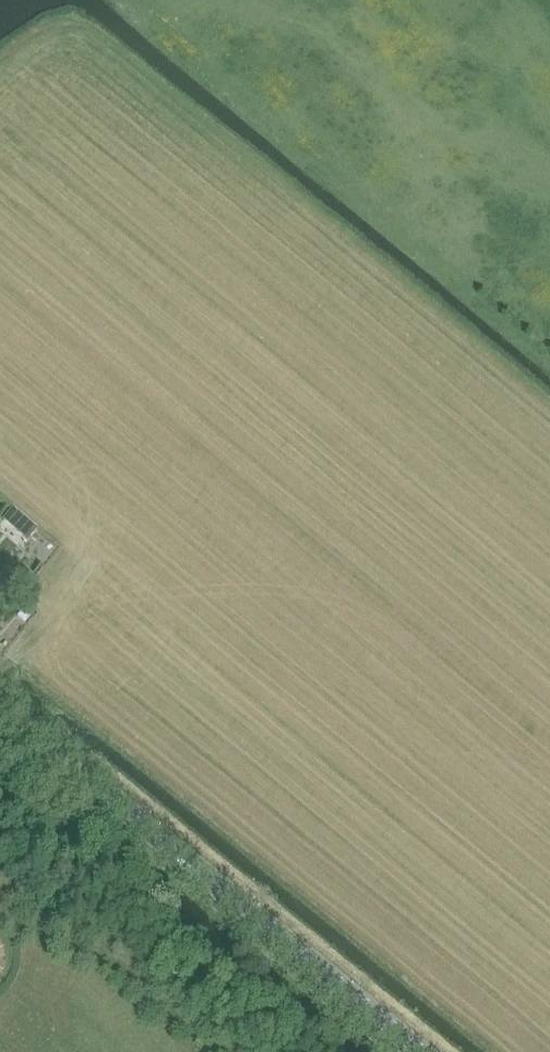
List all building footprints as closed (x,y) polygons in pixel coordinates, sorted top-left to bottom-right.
[(34,574),(19,562),(5,579),(21,591),(34,574)]
